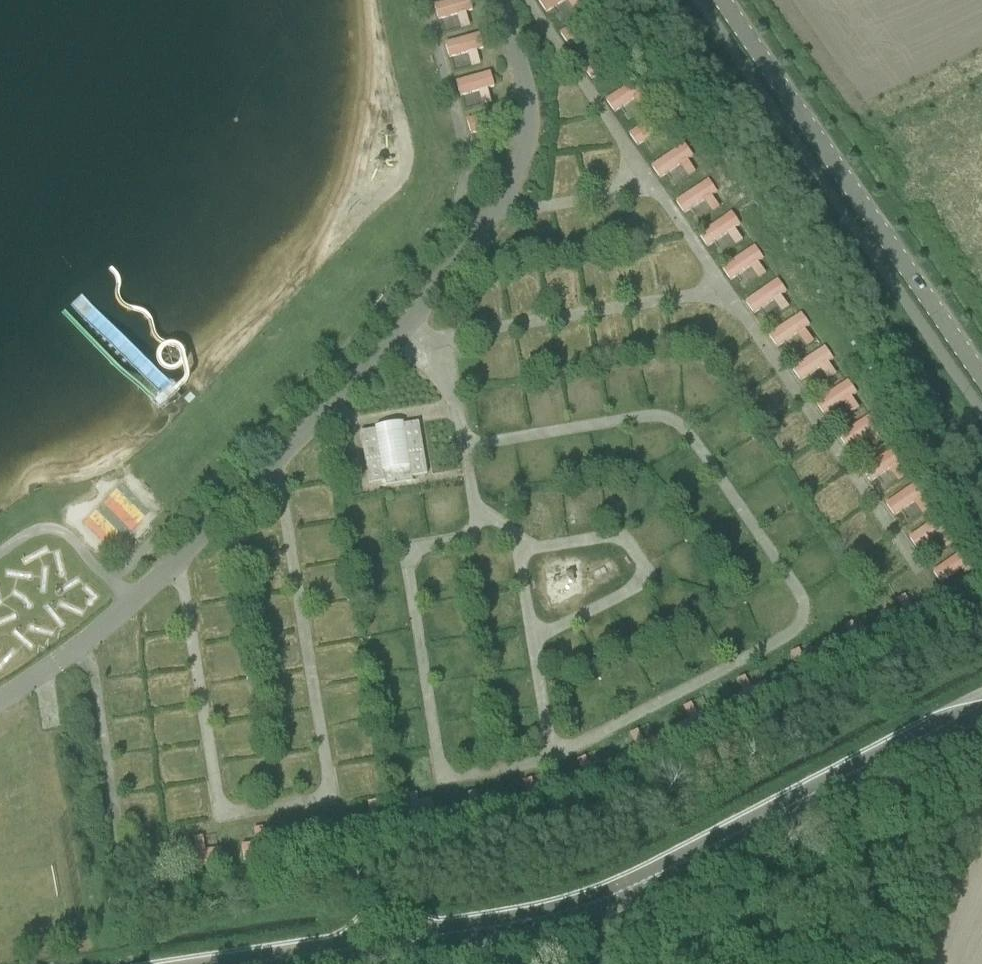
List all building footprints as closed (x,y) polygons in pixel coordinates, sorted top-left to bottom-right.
[(459,29),(472,27),(468,0),(449,0),(434,2),(437,20),(457,17),(459,29)] [(565,0),(536,0),(535,0),(545,14),(565,0)] [(468,54),(471,67),(481,64),(474,35),(444,42),(448,58),(468,54)] [(485,72),(454,81),(459,99),(490,91),(485,72)] [(620,88),(604,101),(615,114),(630,101),(620,88)] [(680,168),(686,178),(695,173),(687,159),(693,156),(686,144),(649,163),(657,180),(680,168)] [(684,215),(703,202),(710,212),(725,202),(707,177),(674,201),(684,215)] [(735,247),(746,239),(728,213),(697,234),(707,249),(727,235),(735,247)] [(749,270),(756,281),(765,275),(757,263),(763,259),(754,245),(720,267),(730,282),(749,270)] [(772,303),(779,314),(788,308),(780,296),(786,292),(777,278),(742,301),(752,316),(772,303)] [(814,342),(800,315),(766,332),(775,349),(797,337),(802,347),(814,342)] [(818,370),(827,382),(836,374),(828,363),(833,358),(823,345),(791,369),(801,383),(818,370)] [(826,413),(842,402),(851,415),(859,409),(851,396),(857,393),(848,379),(817,400),(826,413)] [(869,417),(840,432),(848,448),(859,443),(864,453),(883,444),(869,417)] [(369,485),(385,482),(385,487),(412,483),(412,478),(427,476),(419,426),(361,435),(369,485)] [(889,472),(895,481),(907,473),(891,449),(860,469),(869,484),(889,472)] [(915,505),(920,514),(928,510),(914,484),(883,501),(892,517),(915,505)] [(564,517),(586,516),(585,490),(563,491),(564,517)] [(940,520),(908,532),(914,549),(932,543),(935,551),(950,546),(940,520)] [(940,584),(963,567),(955,555),(932,571),(940,584)] [(204,609),(206,628),(228,626),(226,606),(204,609)] [(218,836),(192,838),(194,866),(219,865),(218,836)] [(156,901),(158,912),(171,910),(169,899),(156,901)]
